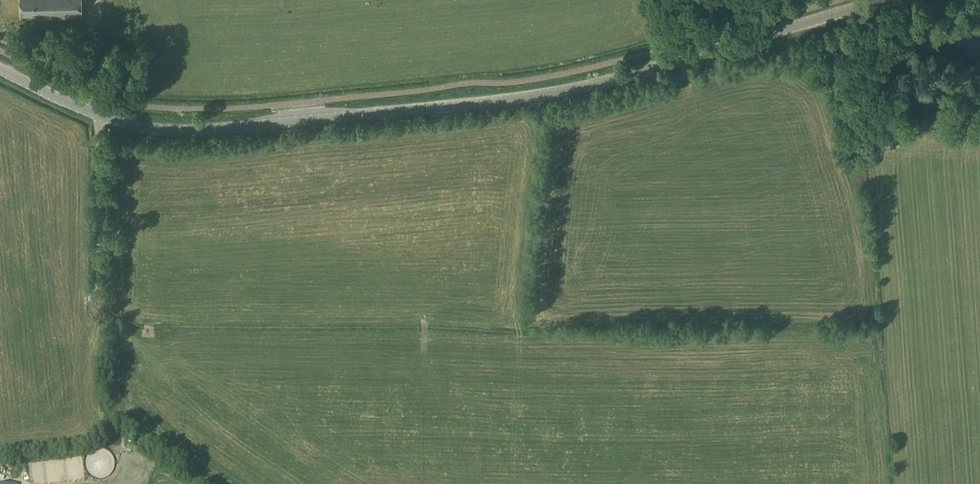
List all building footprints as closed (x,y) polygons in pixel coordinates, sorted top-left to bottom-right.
[(20,11),(21,11),(21,18),(81,18),(81,0),(20,0),(20,11)]
